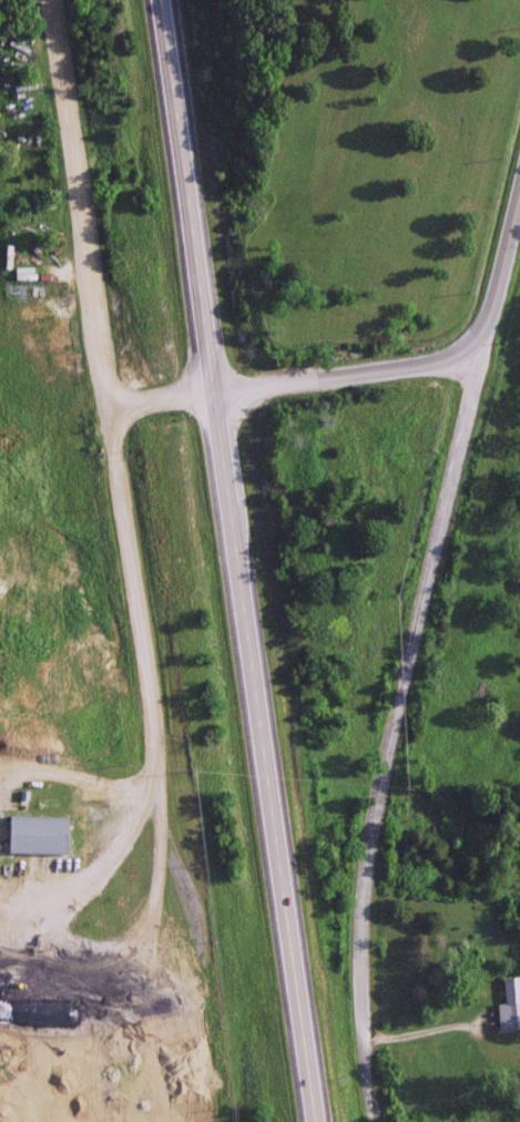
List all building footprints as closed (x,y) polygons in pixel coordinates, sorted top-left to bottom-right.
[(519,1028),(519,976),(503,977),(504,1003),(497,1003),(498,1028),(519,1028)]
